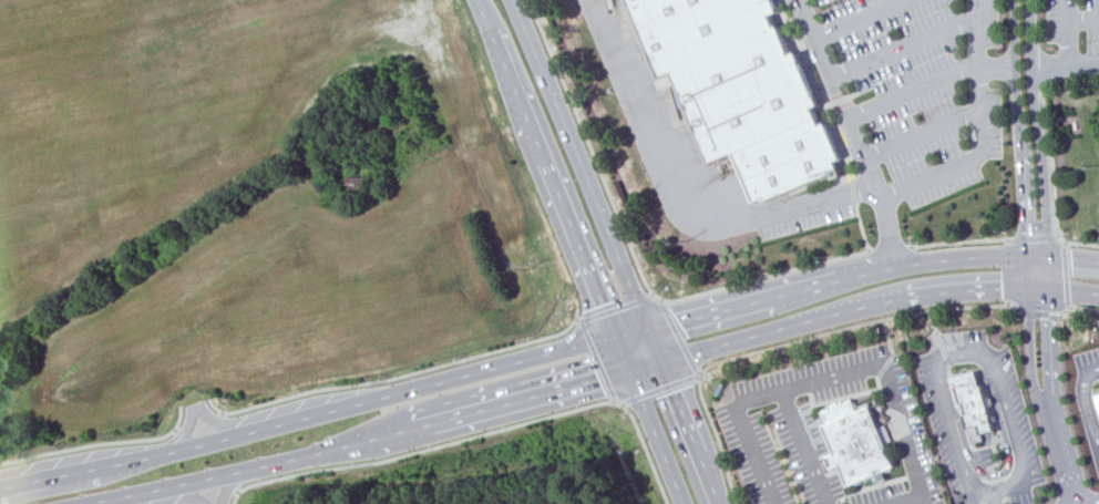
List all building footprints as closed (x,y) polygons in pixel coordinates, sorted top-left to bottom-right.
[(659,79),(671,73),(709,164),(732,154),(753,203),(763,198),(764,203),(841,171),(838,163),(844,161),(829,123),(822,126),(816,112),(825,107),(802,53),(794,56),(782,29),(779,31),(772,18),(783,13),(778,0),(625,0),(659,79)] [(954,381),(959,402),(963,401),(967,415),(964,415),(967,425),(977,423),(980,431),(994,426),(983,388),(979,389),(976,374),(954,381)] [(870,408),(894,466),(849,485),(841,464),(832,467),(829,459),(836,455),(819,413),(851,400),(856,413),(870,408)]
